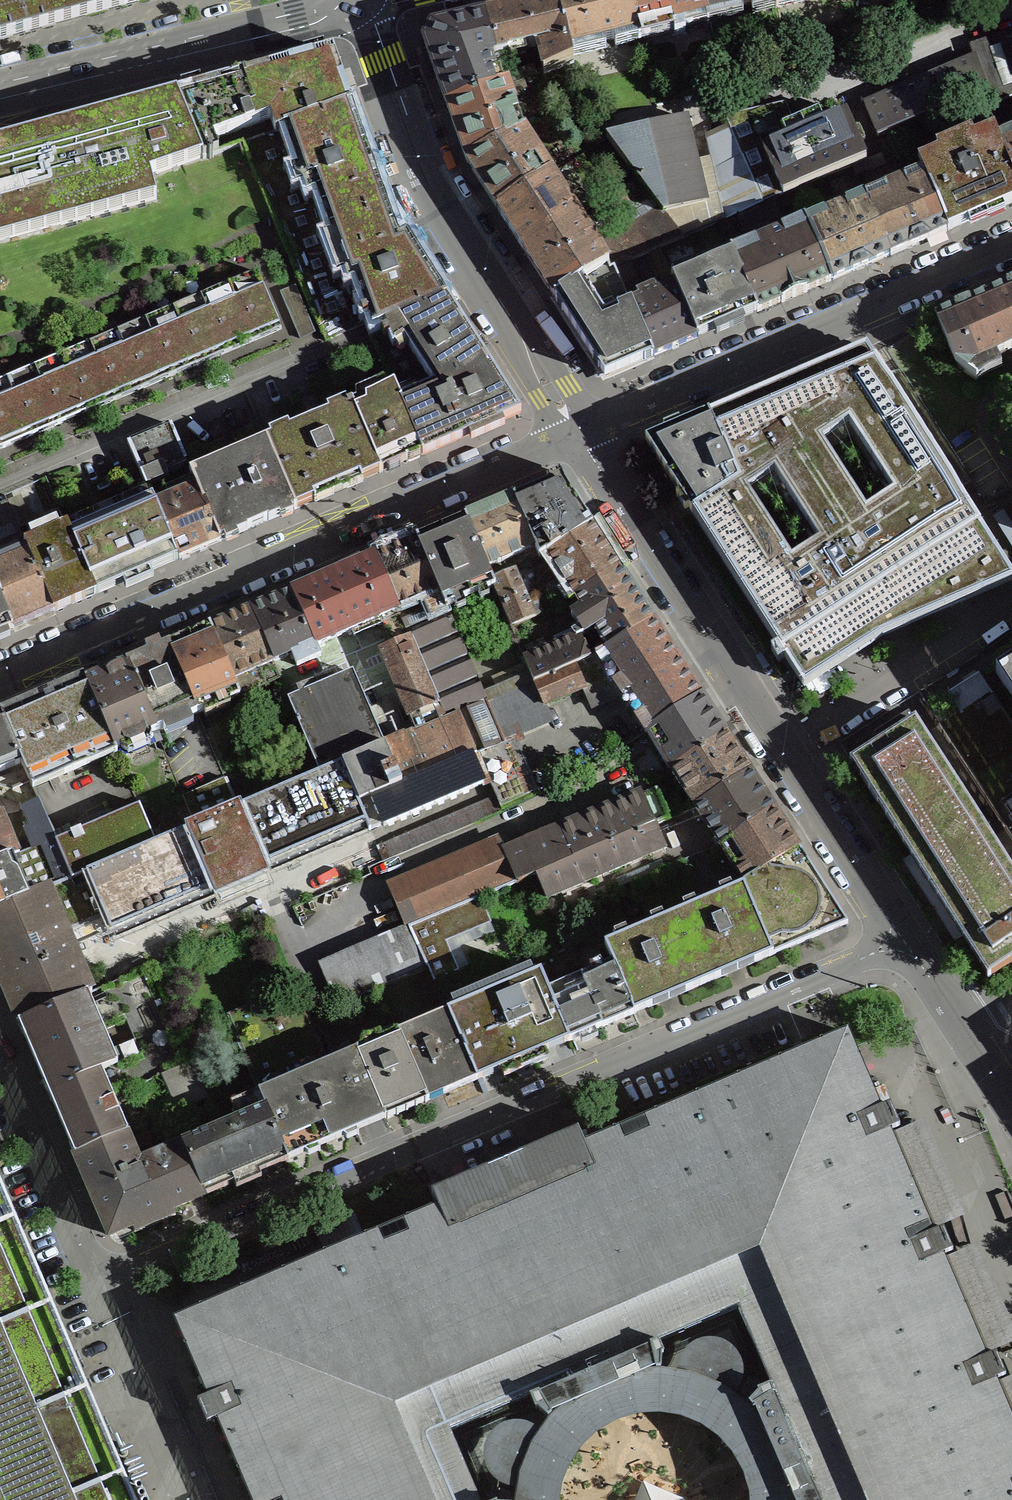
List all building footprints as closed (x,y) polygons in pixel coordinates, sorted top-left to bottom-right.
[(28,32),(19,0),(0,0),(0,39),(28,32)] [(28,32),(124,6),(122,0),(19,0),(28,32)] [(557,0),(555,0),(485,17),(492,44),(493,44),(496,57),(505,55),(506,56),(512,51),(537,45),(544,43),(551,69),(572,61),(571,58),(571,57),(569,50),(557,0)] [(630,0),(557,0),(569,50),(605,41),(613,39),(638,33),(630,0)] [(702,0),(630,0),(638,33),(672,25),(674,35),(685,32),(685,30),(683,23),(706,17),(702,0)] [(775,0),(702,0),(706,17),(775,1),(775,0)] [(492,44),(485,17),(432,30),(424,43),(447,106),(496,89),(489,60),(496,58),(506,56),(505,55),(496,57),(493,44),(492,44)] [(970,45),(975,59),(986,91),(991,106),(1011,97),(1011,30),(970,45)] [(251,74),(269,119),(275,132),(352,105),(350,100),(355,98),(349,81),(343,83),(333,52),(325,54),(323,49),(304,54),(305,60),(251,74)] [(975,59),(865,105),(878,136),(927,116),(933,130),(956,120),(950,106),(986,91),(975,59)] [(213,138),(269,119),(251,74),(202,88),(200,82),(180,87),(182,93),(176,94),(203,158),(218,152),(213,138)] [(496,89),(447,106),(466,161),(517,136),(511,119),(518,116),(512,98),(504,100),(500,87),(496,89)] [(0,143),(0,241),(156,199),(150,176),(203,158),(176,94),(0,143)] [(284,241),(387,208),(352,105),(275,132),(243,144),(284,240),(284,241)] [(762,203),(792,191),(827,176),(851,166),(851,165),(866,159),(846,114),(797,135),(784,105),(726,119),(762,203)] [(663,213),(705,203),(685,118),(607,136),(608,138),(639,180),(648,192),(660,208),(663,213)] [(948,230),(974,219),(1011,203),(1011,175),(1000,148),(993,130),(919,161),(927,179),(948,230)] [(517,136),(466,161),(497,209),(544,178),(543,177),(534,162),(541,158),(530,140),(522,144),(517,136)] [(1000,148),(1011,175),(1011,143),(1000,148)] [(544,178),(497,209),(525,253),(572,223),(566,213),(573,209),(562,191),(555,195),(544,178)] [(868,204),(889,255),(918,243),(948,230),(927,179),(908,187),(905,181),(884,190),(887,196),(868,204)] [(648,192),(639,180),(613,197),(614,198),(621,209),(648,192)] [(762,203),(718,222),(724,234),(742,227),(744,231),(780,215),(779,211),(797,203),(792,191),(762,203)] [(809,230),(831,280),(860,268),(889,255),(868,204),(849,213),(846,206),(825,215),(828,222),(809,230)] [(372,330),(383,325),(447,298),(407,236),(398,239),(387,208),(284,241),(327,341),(369,322),(372,330)] [(614,267),(628,261),(650,251),(660,247),(682,238),(663,213),(660,208),(599,248),(591,235),(583,240),(572,223),(525,253),(553,297),(607,263),(610,268),(614,267)] [(757,312),(781,302),(806,292),(805,291),(831,280),(809,230),(808,228),(786,238),(783,232),(755,244),(757,250),(735,260),(757,312)] [(650,251),(662,280),(672,276),(660,247),(650,251)] [(676,285),(698,337),(714,330),(716,336),(734,328),(731,323),(757,312),(735,260),(734,258),(718,264),(715,258),(691,268),(693,275),(675,282),(676,285)] [(625,294),(640,288),(628,261),(614,267),(625,294)] [(652,356),(630,305),(625,294),(614,267),(610,268),(607,263),(553,297),(604,377),(652,356)] [(228,284),(252,341),(280,330),(255,272),(228,284)] [(1003,287),(1003,288),(987,295),(1010,348),(1011,348),(1011,283),(1003,287)] [(228,284),(200,296),(225,353),(252,341),(228,284)] [(652,356),(698,337),(676,285),(657,293),(655,288),(636,296),(638,301),(630,305),(652,356)] [(954,365),(966,374),(973,364),(1010,348),(987,295),(971,302),(971,301),(951,309),(952,310),(934,318),(954,365)] [(225,353),(200,296),(172,307),(197,365),(225,353)] [(447,298),(383,325),(386,332),(372,338),(393,386),(399,401),(440,384),(446,393),(490,365),(451,304),(447,298)] [(197,365),(172,307),(145,319),(169,377),(197,365)] [(169,377),(145,319),(117,331),(141,389),(169,377)] [(141,389),(117,331),(89,343),(114,401),(141,389)] [(114,401),(89,343),(61,355),(86,412),(114,401)] [(692,513),(804,688),(831,671),(861,652),(885,636),(1011,583),(1011,573),(886,376),(868,348),(731,406),(708,416),(737,483),(692,513)] [(86,412),(61,355),(34,367),(58,424),(86,412)] [(399,401),(422,455),(521,413),(490,365),(446,393),(440,384),(399,401)] [(33,367),(6,378),(30,436),(58,424),(34,367),(33,367)] [(0,381),(0,441),(3,448),(30,436),(6,378),(0,381)] [(399,401),(393,386),(351,404),(381,473),(386,470),(386,471),(389,473),(400,469),(400,465),(400,464),(422,455),(399,401)] [(381,473),(351,404),(266,440),(295,509),(314,501),(314,502),(363,482),(362,480),(381,473)] [(663,428),(665,433),(645,441),(680,495),(676,497),(685,511),(689,509),(692,513),(737,483),(708,416),(708,414),(700,418),(680,426),(678,422),(663,428)] [(170,425),(128,443),(147,485),(167,477),(165,471),(186,462),(170,425)] [(295,509),(266,440),(190,472),(197,489),(219,541),(224,539),(224,541),(248,531),(247,529),(268,521),(268,522),(292,512),(291,511),(295,509)] [(534,547),(539,559),(546,554),(592,525),(566,483),(561,471),(547,478),(548,482),(513,497),(534,547)] [(219,541),(197,489),(156,506),(178,559),(219,541)] [(156,506),(152,497),(69,532),(95,594),(123,583),(126,589),(153,578),(150,571),(178,559),(156,506)] [(465,518),(486,568),(534,547),(513,497),(465,518)] [(54,612),(24,543),(7,501),(0,504),(0,600),(13,630),(54,612)] [(994,517),(1011,548),(1011,524),(1004,511),(994,517)] [(494,587),(492,580),(486,568),(465,518),(463,519),(433,532),(425,535),(417,539),(439,591),(446,608),(494,587)] [(54,612),(95,594),(69,532),(66,525),(24,543),(54,612)] [(557,582),(562,579),(575,598),(621,569),(592,525),(546,554),(559,574),(554,577),(557,582)] [(398,611),(439,591),(417,539),(416,539),(375,556),(398,611)] [(375,556),(329,576),(345,612),(352,630),(379,619),(398,611),(375,556)] [(578,625),(571,630),(576,637),(580,635),(594,628),(607,649),(653,620),(621,569),(575,598),(581,608),(571,615),(578,625)] [(494,587),(511,627),(534,618),(542,615),(535,600),(528,603),(514,571),(492,580),(494,587)] [(345,612),(329,576),(292,592),(315,646),(316,645),(352,630),(345,612)] [(341,764),(366,822),(370,830),(371,830),(371,829),(383,824),(384,826),(483,784),(472,757),(522,736),(500,685),(482,693),(446,608),(439,591),(398,611),(379,619),(392,649),(381,653),(414,731),(384,744),(353,671),(288,698),(320,772),(341,764)] [(315,646),(292,592),(251,610),(273,662),(292,654),(297,666),(321,656),(316,645),(315,646)] [(13,630),(0,600),(0,635),(13,630)] [(273,662),(251,610),(209,627),(239,696),(280,679),(273,662)] [(531,649),(524,635),(539,629),(534,618),(511,627),(523,653),(531,649)] [(595,655),(619,693),(677,658),(653,620),(607,649),(595,655)] [(169,644),(168,645),(197,714),(239,696),(209,627),(208,628),(207,627),(206,628),(206,629),(199,632),(198,631),(196,631),(197,632),(189,636),(189,635),(187,635),(188,636),(180,640),(180,639),(178,639),(178,640),(171,643),(170,643),(169,643),(169,644)] [(580,635),(576,637),(525,659),(535,681),(590,658),(580,635)] [(126,662),(156,731),(197,714),(168,645),(161,648),(158,642),(145,648),(147,654),(128,662),(126,662)] [(590,658),(535,681),(534,684),(543,706),(585,688),(593,707),(619,693),(595,655),(590,658)] [(677,658),(619,693),(645,732),(647,731),(702,695),(677,658)] [(88,679),(87,680),(85,680),(114,749),(156,731),(126,662),(126,663),(99,674),(97,669),(89,673),(87,674),(87,677),(88,679)] [(85,680),(2,716),(22,763),(30,780),(33,788),(116,753),(114,749),(85,680)] [(702,695),(647,731),(671,769),(726,733),(702,695)] [(993,695),(941,728),(1011,838),(1011,724),(993,695)] [(2,716),(0,716),(0,773),(22,763),(2,716)] [(923,735),(915,722),(916,722),(915,720),(880,742),(881,743),(874,747),(850,762),(851,764),(852,763),(853,762),(856,767),(855,767),(858,773),(859,772),(861,775),(860,775),(980,963),(981,962),(983,965),(982,966),(985,971),(986,970),(989,975),(987,976),(988,978),(1011,962),(1011,961),(1011,874),(923,735)] [(671,769),(694,806),(695,806),(750,771),(726,733),(671,769)] [(363,822),(363,823),(366,822),(341,764),(320,772),(237,807),(196,825),(181,831),(180,831),(169,835),(169,836),(154,843),(86,872),(104,916),(110,930),(111,930),(111,931),(113,930),(113,929),(142,916),(142,917),(144,917),(144,915),(183,899),(183,900),(185,899),(185,898),(214,885),(215,887),(217,886),(218,889),(220,888),(260,871),(262,871),(260,867),(262,866),(261,865),(291,853),(291,854),(293,853),(293,852),(332,835),(332,836),(334,836),(334,834),(363,822)] [(750,771),(695,806),(720,845),(775,809),(750,771)] [(237,807),(225,778),(183,796),(196,825),(237,807)] [(33,788),(30,780),(12,788),(21,809),(39,801),(33,788)] [(536,873),(654,823),(668,818),(655,788),(597,813),(561,828),(561,829),(505,852),(505,851),(456,871),(469,902),(480,897),(536,873)] [(72,878),(56,840),(39,801),(21,809),(21,810),(22,810),(29,827),(24,829),(32,848),(33,848),(40,845),(57,884),(72,878)] [(86,872),(154,843),(138,805),(136,805),(137,806),(110,817),(110,818),(113,824),(86,836),(86,835),(84,836),(80,828),(70,832),(71,834),(70,834),(70,835),(58,840),(58,839),(56,840),(72,878),(86,872)] [(799,847),(775,809),(720,845),(744,883),(799,847)] [(536,873),(547,899),(665,849),(654,823),(536,873)] [(19,854),(12,839),(4,842),(0,833),(0,862),(19,854)] [(57,884),(40,845),(33,848),(19,854),(0,862),(0,909),(57,884)] [(847,923),(848,923),(799,847),(744,883),(745,885),(743,886),(772,955),(847,923)] [(66,932),(104,916),(86,872),(72,878),(57,884),(0,909),(0,979),(19,1023),(81,996),(107,985),(99,966),(83,973),(72,947),(66,932)] [(703,984),(772,955),(743,886),(674,915),(703,984)] [(428,967),(428,966),(434,981),(459,970),(458,970),(446,941),(491,922),(480,897),(469,902),(409,927),(428,967)] [(612,963),(634,1013),(703,984),(674,915),(604,944),(612,963)] [(580,975),(602,1027),(634,1013),(612,963),(580,975)] [(102,989),(106,998),(92,1004),(103,1030),(126,1021),(134,1039),(111,1049),(117,1063),(48,1092),(75,1154),(127,1132),(111,1092),(126,1086),(127,1090),(140,1085),(139,1083),(196,1059),(156,966),(102,989)] [(545,1051),(569,1041),(547,989),(540,972),(447,1011),(477,1080),(501,1070),(504,1076),(548,1058),(545,1051)] [(547,989),(569,1041),(602,1027),(580,975),(547,989)] [(286,1009),(285,1010),(277,992),(226,1014),(259,1091),(288,1160),(305,1153),(309,1156),(320,1151),(318,1147),(343,1136),(348,1140),(359,1135),(357,1131),(373,1124),(386,1118),(356,1049),(342,1055),(311,1068),(286,1009)] [(92,1004),(85,1007),(81,996),(19,1023),(48,1092),(117,1063),(111,1049),(103,1030),(92,1004)] [(477,1080),(447,1011),(398,1032),(427,1101),(477,1080)] [(995,1380),(1006,1375),(996,1353),(986,1357),(942,1255),(953,1251),(943,1229),(933,1233),(889,1131),(900,1127),(890,1105),(880,1109),(847,1032),(585,1144),(578,1129),(431,1192),(437,1207),(175,1319),(208,1396),(197,1400),(207,1423),(217,1418),(252,1499),(478,1499),(449,1431),(529,1396),(566,1381),(565,1380),(579,1374),(589,1396),(590,1395),(589,1394),(600,1389),(614,1383),(615,1384),(616,1384),(607,1362),(621,1356),(621,1357),(658,1341),(738,1307),(787,1421),(784,1422),(791,1437),(771,1446),(771,1447),(772,1447),(777,1459),(783,1472),(782,1472),(782,1473),(803,1465),(809,1480),(811,1479),(820,1499),(1011,1499),(1011,1419),(995,1380)] [(427,1101),(398,1032),(356,1049),(386,1118),(427,1101)] [(212,1095),(198,1060),(167,1074),(181,1108),(212,1095)] [(232,1112),(235,1119),(182,1142),(205,1195),(234,1183),(236,1189),(262,1178),(259,1172),(288,1160),(259,1091),(240,1099),(243,1107),(232,1112)] [(127,1132),(75,1154),(109,1236),(116,1233),(115,1233),(126,1228),(129,1234),(134,1232),(135,1232),(175,1215),(172,1209),(205,1195),(182,1142),(181,1139),(167,1145),(154,1150),(151,1142),(134,1149),(127,1132)] [(0,1184),(0,1499),(135,1499),(0,1184)] [(677,1365),(672,1387),(686,1389),(714,1401),(723,1409),(737,1393),(742,1374),(736,1353),(722,1343),(703,1341),(687,1349),(677,1365)] [(539,1394),(552,1415),(655,1370),(650,1347),(539,1394)] [(573,1396),(549,1420),(531,1446),(518,1475),(513,1499),(560,1499),(562,1487),(570,1466),(583,1449),(598,1434),(617,1424),(638,1418),(659,1416),(678,1419),(700,1427),(718,1439),(731,1455),(742,1474),(749,1495),(749,1499),(795,1499),(794,1487),(785,1457),(769,1430),(747,1406),(721,1388),(692,1376),(661,1371),(631,1372),(600,1381),(573,1396)] [(753,1409),(792,1499),(819,1499),(774,1396),(753,1409)] [(508,1489),(530,1493),(532,1479),(543,1451),(551,1441),(535,1428),(516,1424),(495,1430),(485,1444),(484,1463),(491,1479),(508,1489)]
